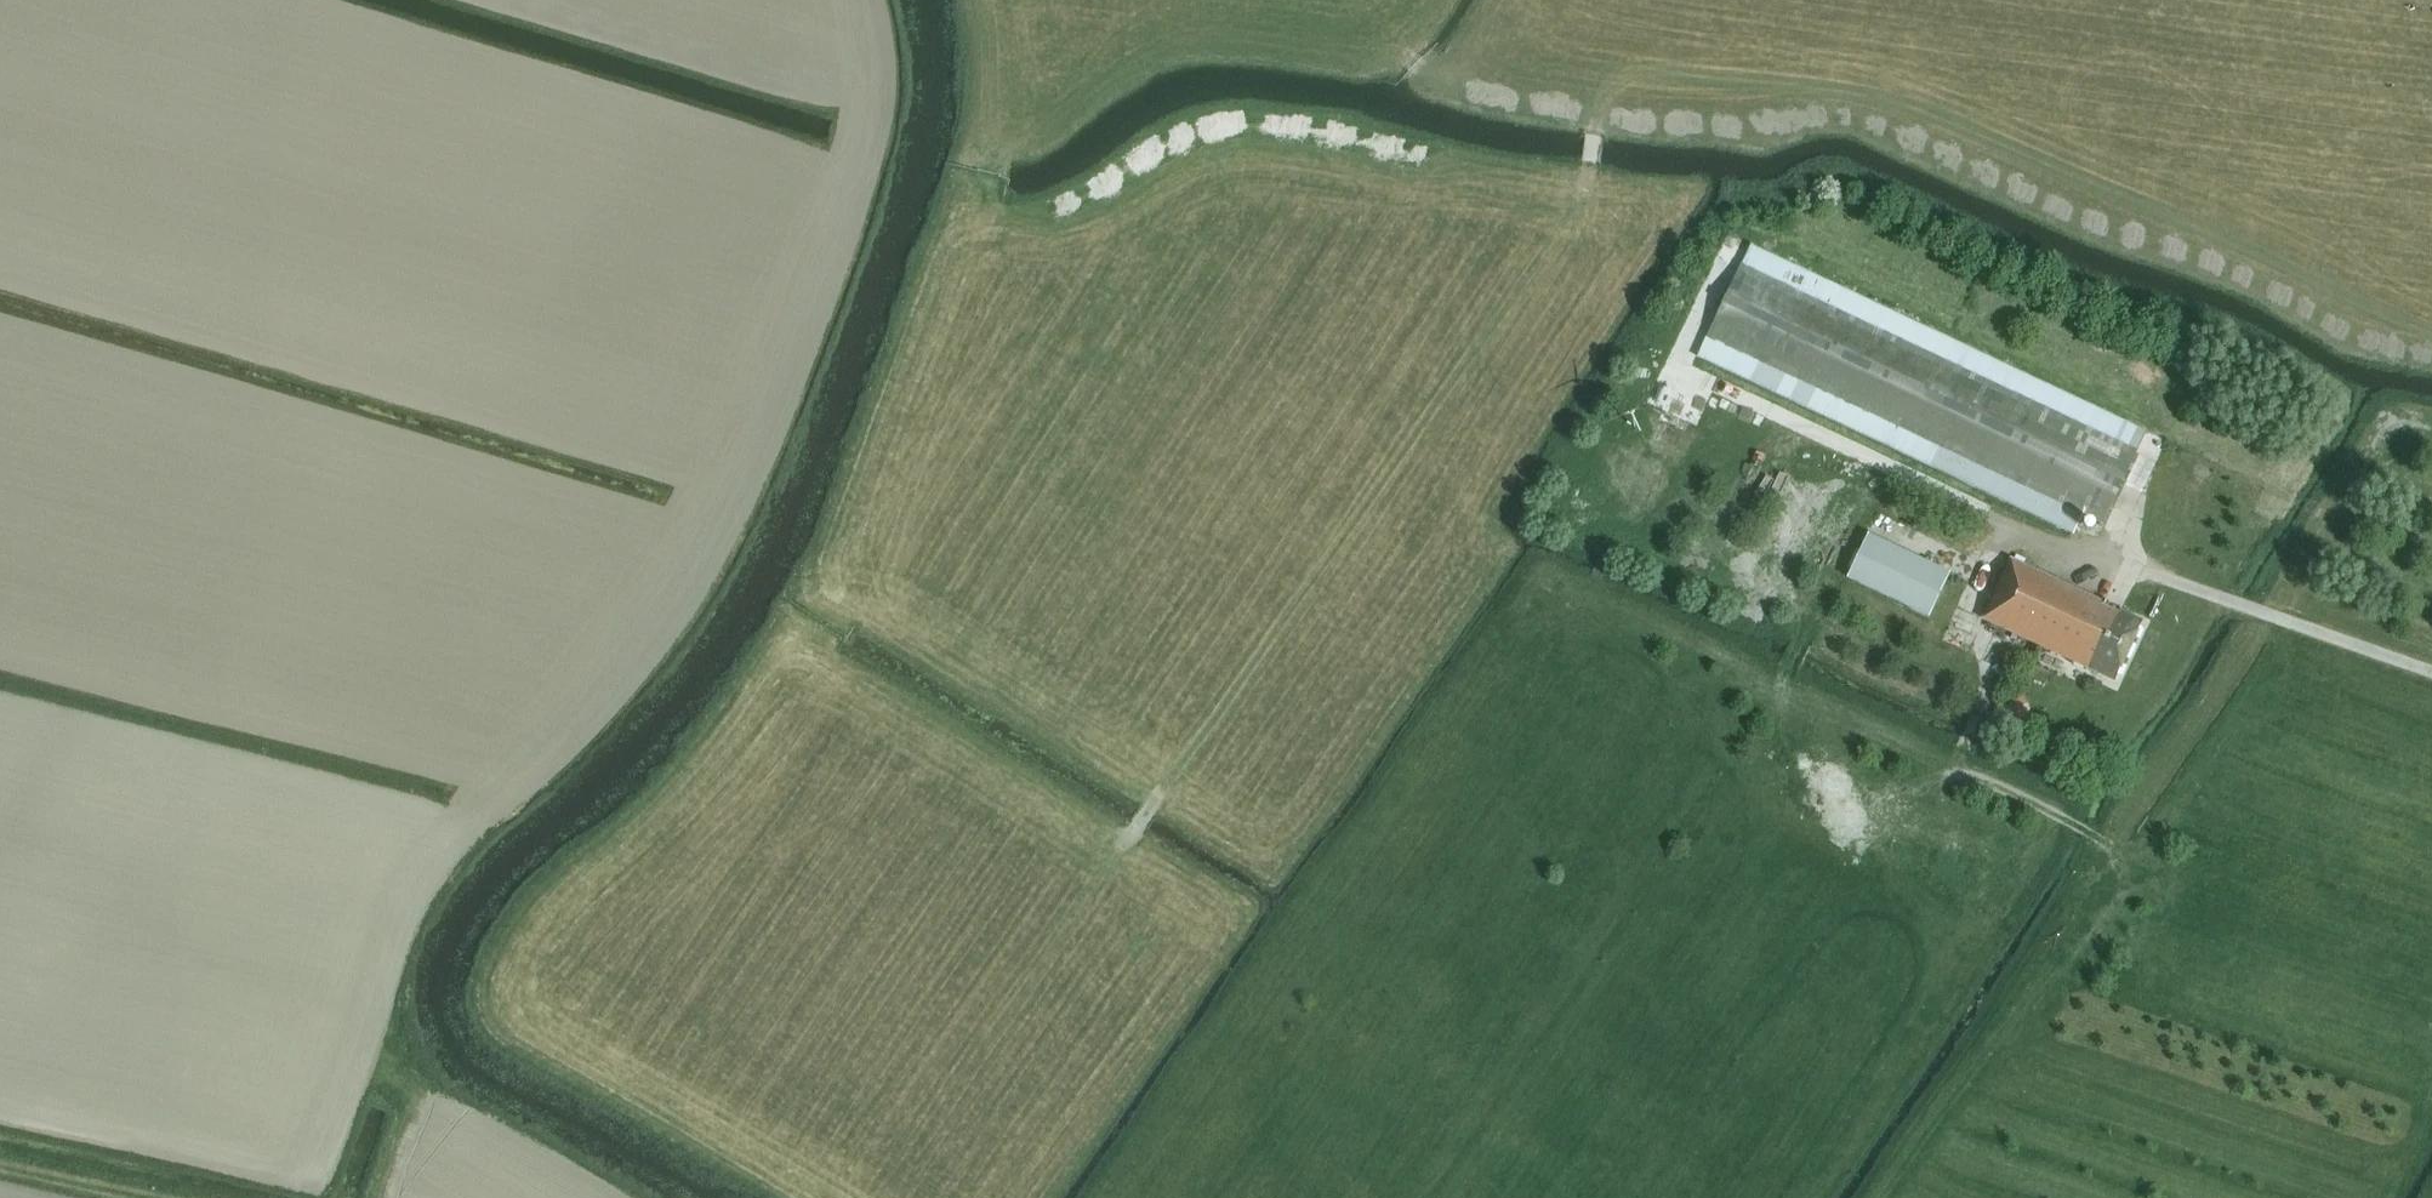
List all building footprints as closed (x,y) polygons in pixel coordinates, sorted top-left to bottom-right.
[(2104,523),(2137,453),(2146,434),(1751,246),(1741,267),(1708,337),(1697,360),(2072,536),(2083,513),(2104,523)] [(1951,573),(1869,535),(1848,579),(1930,618),(1951,573)] [(2012,560),(1984,619),(2115,681),(2144,622),(2121,612),(2119,615),(2102,607),(2104,603),(2012,560)] [(2152,615),(2156,606),(2134,596),(2130,605),(2152,615)] [(2012,701),(1997,706),(2004,724),(2019,719),(2012,701)]
